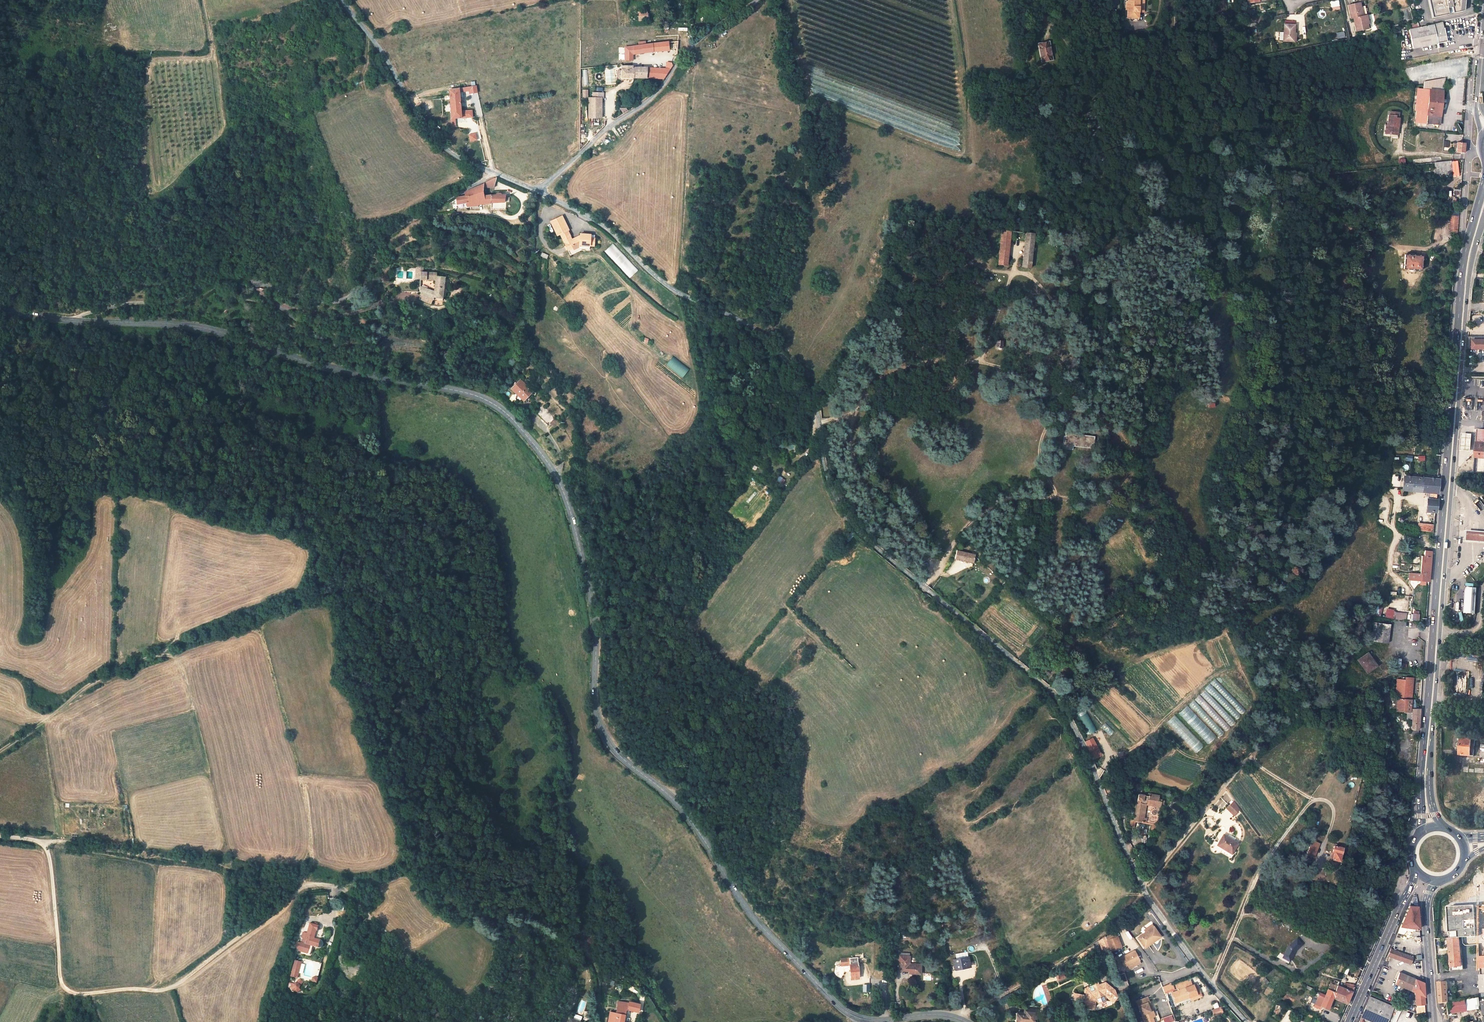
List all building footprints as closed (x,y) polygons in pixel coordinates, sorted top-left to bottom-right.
[(1139,12),(1144,12),(1144,0),(1128,0),(1128,2),(1126,2),(1126,9),(1128,9),(1127,17),(1136,18),(1137,12),(1139,12)] [(1341,9),(1338,0),(1337,0),(1330,2),(1333,11),(1341,9)] [(1433,17),(1450,13),(1448,8),(1453,7),(1454,12),(1464,10),(1465,0),(1429,0),(1433,17)] [(1353,18),(1362,16),(1360,7),(1362,6),(1361,3),(1360,3),(1359,3),(1354,4),(1348,5),(1350,19),(1353,18)] [(649,23),(649,15),(633,16),(634,24),(649,23)] [(1354,25),(1356,32),(1368,29),(1365,16),(1362,16),(1353,18),(1354,25)] [(1413,49),(1437,44),(1446,42),(1443,22),(1433,24),(1434,25),(1409,30),(1413,49)] [(1295,24),(1284,24),(1283,40),(1295,41),(1294,40),(1295,33),(1297,33),(1297,29),(1295,28),(1295,24)] [(648,74),(647,84),(663,85),(664,85),(670,75),(674,69),(672,67),(667,67),(666,72),(657,72),(658,67),(634,65),(635,57),(667,54),(668,60),(675,60),(679,60),(679,55),(680,44),(625,50),(624,67),(624,70),(634,71),(634,73),(635,73),(648,74)] [(1053,44),(1044,46),(1047,57),(1056,54),(1053,44)] [(1056,54),(1047,57),(1048,63),(1057,61),(1056,54)] [(623,81),(635,83),(635,73),(634,73),(634,71),(624,70),(623,75),(623,81)] [(647,84),(648,74),(635,73),(635,83),(637,83),(647,84)] [(1418,110),(1416,122),(1439,124),(1442,91),(1419,88),(1416,110),(1418,110)] [(451,93),(455,122),(465,120),(462,91),(451,93)] [(602,122),(603,103),(592,103),(591,122),(602,122)] [(1396,118),(1397,115),(1391,115),(1390,115),(1389,123),(1387,123),(1386,133),(1392,134),(1392,132),(1398,133),(1399,129),(1397,128),(1398,126),(1399,126),(1400,118),(1396,118)] [(468,135),(470,142),(478,140),(475,133),(468,135)] [(1456,153),(1464,153),(1464,147),(1465,144),(1457,143),(1457,145),(1456,153)] [(1441,157),(1405,161),(1406,166),(1414,165),(1427,164),(1434,163),(1442,162),(1441,157)] [(1436,174),(1453,172),(1451,161),(1442,162),(1434,163),(1436,174)] [(470,197),(458,200),(459,207),(474,206),(472,197),(487,193),(487,191),(494,187),(491,179),(469,194),(470,197)] [(506,198),(487,200),(488,208),(508,207),(506,198)] [(1458,232),(1459,217),(1451,216),(1449,231),(1458,232)] [(555,235),(558,241),(566,237),(562,231),(564,230),(556,217),(545,223),(552,237),(555,235)] [(1002,231),(999,264),(1008,265),(1011,232),(1002,231)] [(1026,233),(1023,267),(1032,268),(1035,234),(1026,233)] [(572,238),(572,239),(568,241),(561,245),(565,252),(575,247),(577,252),(585,252),(585,248),(590,248),(590,237),(575,236),(575,238),(572,238)] [(568,241),(566,237),(558,241),(561,245),(568,241)] [(630,278),(638,270),(612,244),(604,251),(630,278)] [(567,257),(577,252),(575,247),(565,252),(567,257)] [(1421,270),(1423,256),(1405,254),(1404,269),(1421,270)] [(419,274),(419,282),(428,283),(428,274),(419,274)] [(436,274),(435,283),(439,283),(437,295),(433,294),(432,302),(444,306),(448,278),(440,278),(440,274),(436,274)] [(418,292),(418,298),(432,302),(433,294),(418,289),(418,292)] [(1473,338),(1473,348),(1481,348),(1481,347),(1483,346),(1483,338),(1473,338)] [(666,364),(682,377),(689,369),(673,355),(666,364)] [(526,397),(529,393),(516,382),(510,389),(517,395),(515,397),(520,402),(525,396),(526,397)] [(540,404),(533,412),(548,425),(554,417),(540,404)] [(1471,451),(1472,435),(1466,434),(1462,434),(1461,450),(1465,451),(1471,451)] [(1076,439),(1076,437),(1064,436),(1063,443),(1061,443),(1061,446),(1062,446),(1062,451),(1071,453),(1072,450),(1090,452),(1092,441),(1076,439)] [(1476,443),(1474,472),(1483,472),(1483,443),(1476,443)] [(1435,481),(1402,478),(1400,491),(1426,492),(1425,512),(1432,513),(1435,481)] [(1431,526),(1416,524),(1415,532),(1431,533),(1431,526)] [(1472,531),(1468,531),(1467,541),(1471,541),(1483,542),(1483,532),(1472,531)] [(951,560),(969,564),(971,555),(954,551),(951,560)] [(1427,581),(1429,552),(1422,552),(1421,557),(1419,557),(1418,574),(1407,574),(1406,580),(1427,581)] [(1477,588),(1468,587),(1465,591),(1464,613),(1475,613),(1477,588)] [(1386,645),(1388,625),(1372,623),(1371,626),(1370,640),(1372,640),(1372,643),(1372,644),(1385,645),(1386,645)] [(1377,666),(1369,654),(1359,661),(1366,672),(1377,666)] [(1208,744),(1216,736),(1187,705),(1179,713),(1208,744)] [(1084,711),(1078,715),(1086,729),(1093,725),(1084,711)] [(1204,745),(1174,715),(1167,722),(1197,752),(1204,745)] [(1093,737),(1084,741),(1091,755),(1100,751),(1093,737)] [(1461,739),(1461,743),(1457,743),(1457,748),(1460,748),(1460,755),(1474,756),(1475,740),(1461,739)] [(1133,823),(1140,824),(1143,806),(1159,809),(1161,802),(1157,802),(1158,799),(1148,797),(1147,801),(1141,800),(1141,797),(1136,796),(1134,805),(1136,806),(1135,811),(1133,811),(1131,822),(1133,823)] [(1233,802),(1226,808),(1233,816),(1238,811),(1233,802)] [(1221,837),(1215,847),(1229,855),(1235,845),(1221,837)] [(1312,861),(1314,849),(1308,848),(1307,854),(1304,854),(1303,856),(1306,857),(1305,860),(1312,861)] [(1337,865),(1341,852),(1331,850),(1328,863),(1337,865)] [(1412,936),(1420,937),(1419,929),(1417,907),(1409,906),(1401,926),(1415,928),(1415,931),(1413,931),(1412,936)] [(1475,906),(1449,907),(1448,935),(1477,934),(1475,906)] [(301,946),(300,950),(301,950),(309,952),(311,946),(317,947),(319,947),(320,946),(321,944),(321,942),(320,941),(319,940),(313,938),(315,930),(316,929),(317,928),(317,927),(317,926),(316,925),(307,923),(302,946),(301,946)] [(1158,939),(1152,930),(1146,935),(1136,941),(1143,951),(1147,949),(1146,946),(1158,939)] [(1112,935),(1104,941),(1108,953),(1118,949),(1112,935)] [(1478,945),(1478,937),(1469,937),(1449,939),(1449,947),(1452,967),(1462,966),(1460,951),(1460,946),(1463,946),(1478,945)] [(1284,955),(1280,952),(1277,957),(1288,963),(1295,950),(1297,948),(1297,949),(1303,944),(1297,938),(1290,945),(1284,955)] [(1097,943),(1103,960),(1110,957),(1108,953),(1104,941),(1103,939),(1097,943)] [(1146,946),(1147,949),(1159,941),(1158,939),(1146,946)] [(1413,957),(1391,949),(1388,956),(1410,964),(1413,957)] [(964,964),(977,961),(975,952),(974,952),(962,955),(964,964)] [(907,955),(907,964),(911,964),(912,968),(919,967),(919,963),(918,954),(907,955)] [(1122,965),(1123,968),(1136,962),(1132,954),(1115,963),(1118,967),(1122,965)] [(292,975),(299,977),(302,961),(295,960),(292,975)] [(856,966),(857,969),(852,969),(851,969),(851,973),(852,987),(860,986),(858,967),(861,966),(861,962),(856,962),(856,966)] [(930,962),(919,963),(919,967),(919,972),(931,971),(930,962)] [(1138,965),(1136,962),(1123,968),(1125,971),(1138,965)] [(1416,979),(1400,972),(1395,984),(1415,992),(1416,1005),(1425,1004),(1423,982),(1418,980),(1416,979)] [(1067,981),(1064,974),(1055,978),(1058,985),(1067,981)] [(297,980),(297,982),(291,983),(292,992),(301,991),(300,980),(297,980)] [(1341,990),(1336,988),(1337,984),(1330,982),(1324,996),(1332,1000),(1345,1007),(1351,994),(1341,990)] [(1440,1003),(1449,1002),(1448,982),(1438,983),(1440,1003)] [(1174,987),(1177,992),(1186,989),(1184,983),(1174,987)] [(1197,985),(1193,986),(1195,990),(1187,993),(1189,997),(1196,994),(1197,996),(1189,1000),(1190,1003),(1202,999),(1199,993),(1200,993),(1197,985)] [(1086,1012),(1091,1013),(1093,1001),(1104,996),(1114,1004),(1117,1000),(1115,994),(1105,986),(1086,993),(1084,1005),(1086,1012)] [(1177,992),(1171,994),(1175,1005),(1189,1000),(1197,996),(1196,994),(1189,997),(1187,993),(1195,990),(1193,986),(1186,989),(1177,992)] [(1343,986),(1341,990),(1351,994),(1352,990),(1351,989),(1351,987),(1343,986)] [(1324,996),(1318,993),(1313,1006),(1319,1009),(1327,1012),(1332,1000),(1324,996)] [(1104,996),(1093,1001),(1091,1013),(1093,1013),(1095,1003),(1104,999),(1113,1006),(1114,1004),(1104,996)] [(1370,997),(1361,1017),(1359,1021),(1363,1021),(1365,1019),(1372,1021),(1386,1021),(1387,1019),(1391,1021),(1397,1008),(1393,1006),(1393,1007),(1370,997)] [(1480,997),(1467,999),(1467,1004),(1468,1009),(1468,1011),(1482,1009),(1480,997)] [(1467,1004),(1467,999),(1450,1002),(1452,1013),(1468,1011),(1468,1009),(1467,1004)] [(628,1010),(643,1013),(644,1009),(641,1009),(642,1004),(620,1000),(618,1010),(611,1008),(608,1021),(625,1021),(628,1010)] [(1148,1010),(1150,1009),(1148,1004),(1139,1008),(1141,1013),(1139,1013),(1143,1021),(1152,1021),(1152,1020),(1148,1010)] [(1028,1015),(1015,1014),(1014,1021),(1034,1021),(1034,1013),(1028,1013),(1028,1015)]
